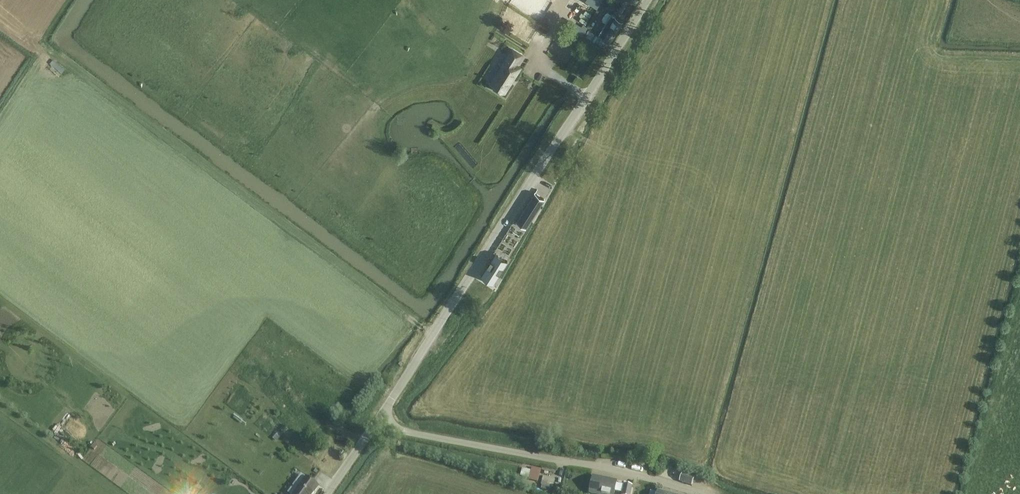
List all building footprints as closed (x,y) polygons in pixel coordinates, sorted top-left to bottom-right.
[(585,1),(597,9),(603,0),(586,0),(585,1)] [(602,22),(606,23),(598,36),(610,43),(618,29),(616,28),(620,21),(623,22),(614,17),(607,12),(605,14),(602,19),(602,22)] [(584,37),(585,38),(588,40),(592,34),(588,31),(589,28),(585,26),(580,35),(584,37)] [(585,39),(568,29),(563,37),(579,48),(585,39)] [(495,79),(491,85),(493,86),(504,93),(519,70),(514,67),(521,55),(513,50),(505,63),(508,65),(503,73),(500,71),(495,79)] [(536,190),(514,224),(526,232),(548,198),(536,190)] [(492,257),(480,277),(492,285),(505,265),(492,257)] [(523,469),(522,477),(529,478),(528,480),(538,482),(540,470),(533,468),(532,470),(523,469)] [(288,492),(291,493),(313,493),(318,486),(310,481),(306,478),(302,474),(288,492)] [(694,478),(683,474),(681,480),(692,484),(694,478)] [(544,476),(542,485),(553,487),(555,479),(544,476)] [(617,492),(623,493),(622,493),(631,493),(632,486),(625,484),(624,486),(616,484),(617,481),(593,476),(591,485),(592,486),(590,493),(615,493),(615,491),(617,492)] [(554,493),(562,493),(564,487),(556,485),(554,493)] [(544,489),(536,486),(534,492),(541,493),(542,493),(544,489)]
